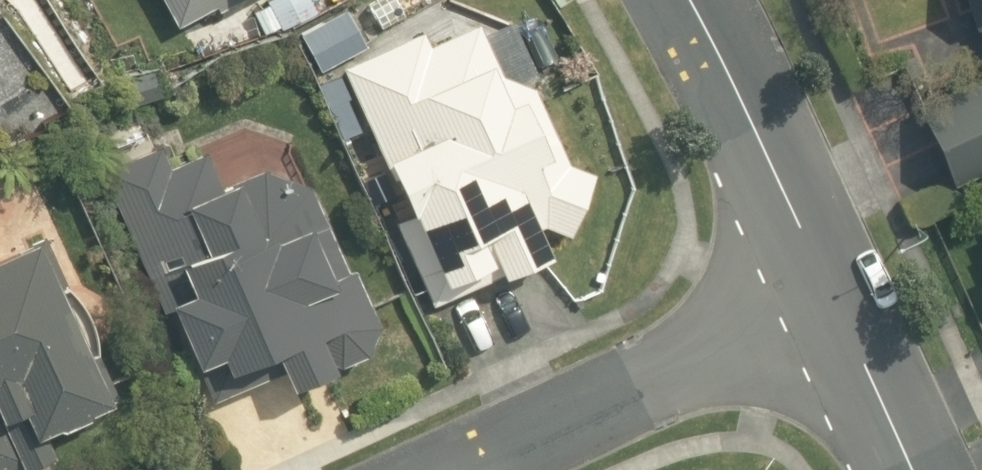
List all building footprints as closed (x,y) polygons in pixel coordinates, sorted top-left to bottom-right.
[(180,32),(240,0),(163,0),(180,32)] [(265,2),(280,30),(316,11),(310,0),(268,0),(265,2)] [(364,4),(373,25),(400,12),(394,0),(373,0),(364,4)] [(973,32),(981,29),(981,0),(962,0),(973,32)] [(323,69),(361,45),(341,13),(303,37),(323,69)] [(395,222),(433,309),(550,258),(537,228),(543,226),(566,236),(592,173),(565,163),(532,88),(498,74),(477,24),(428,46),(423,33),(341,69),(406,217),(395,222)] [(950,187),(981,173),(981,75),(913,106),(950,187)] [(343,139),(360,131),(336,78),(319,86),(343,139)] [(357,177),(379,167),(367,140),(345,150),(357,177)] [(99,167),(161,311),(173,305),(213,398),(282,368),(289,385),(365,353),(376,321),(353,267),(345,270),(309,186),(263,170),(220,188),(203,148),(169,163),(160,142),(99,167)] [(0,259),(0,469),(44,469),(67,462),(59,442),(112,423),(46,242),(0,259)]
